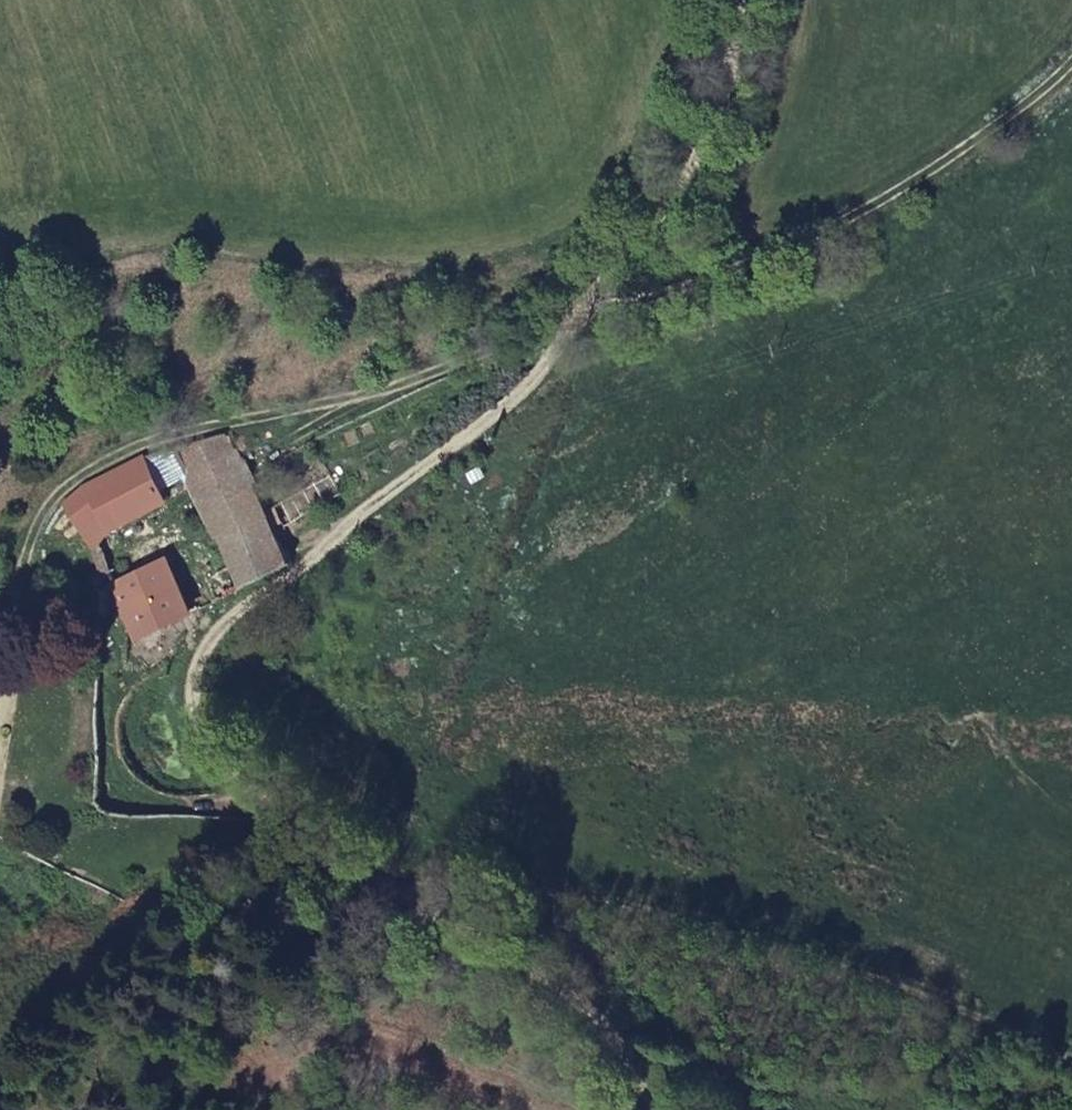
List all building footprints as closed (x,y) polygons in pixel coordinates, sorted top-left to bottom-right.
[(79,490),(63,502),(96,553),(114,530),(200,486),(236,568),(218,576),(222,587),(213,592),(216,601),(293,563),(284,543),(231,438),(149,456),(79,490)] [(172,565),(116,591),(143,635),(196,613),(172,565)]
